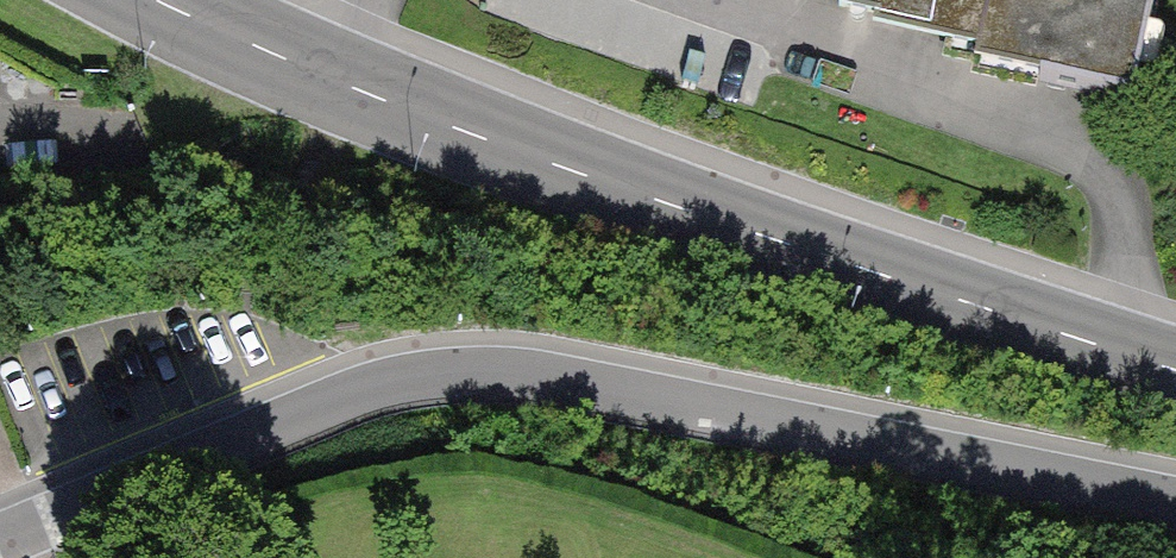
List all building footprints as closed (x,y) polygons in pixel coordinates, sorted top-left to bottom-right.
[(971,43),(968,64),(1125,100),(1148,0),(838,0),(835,19),(971,43)]
